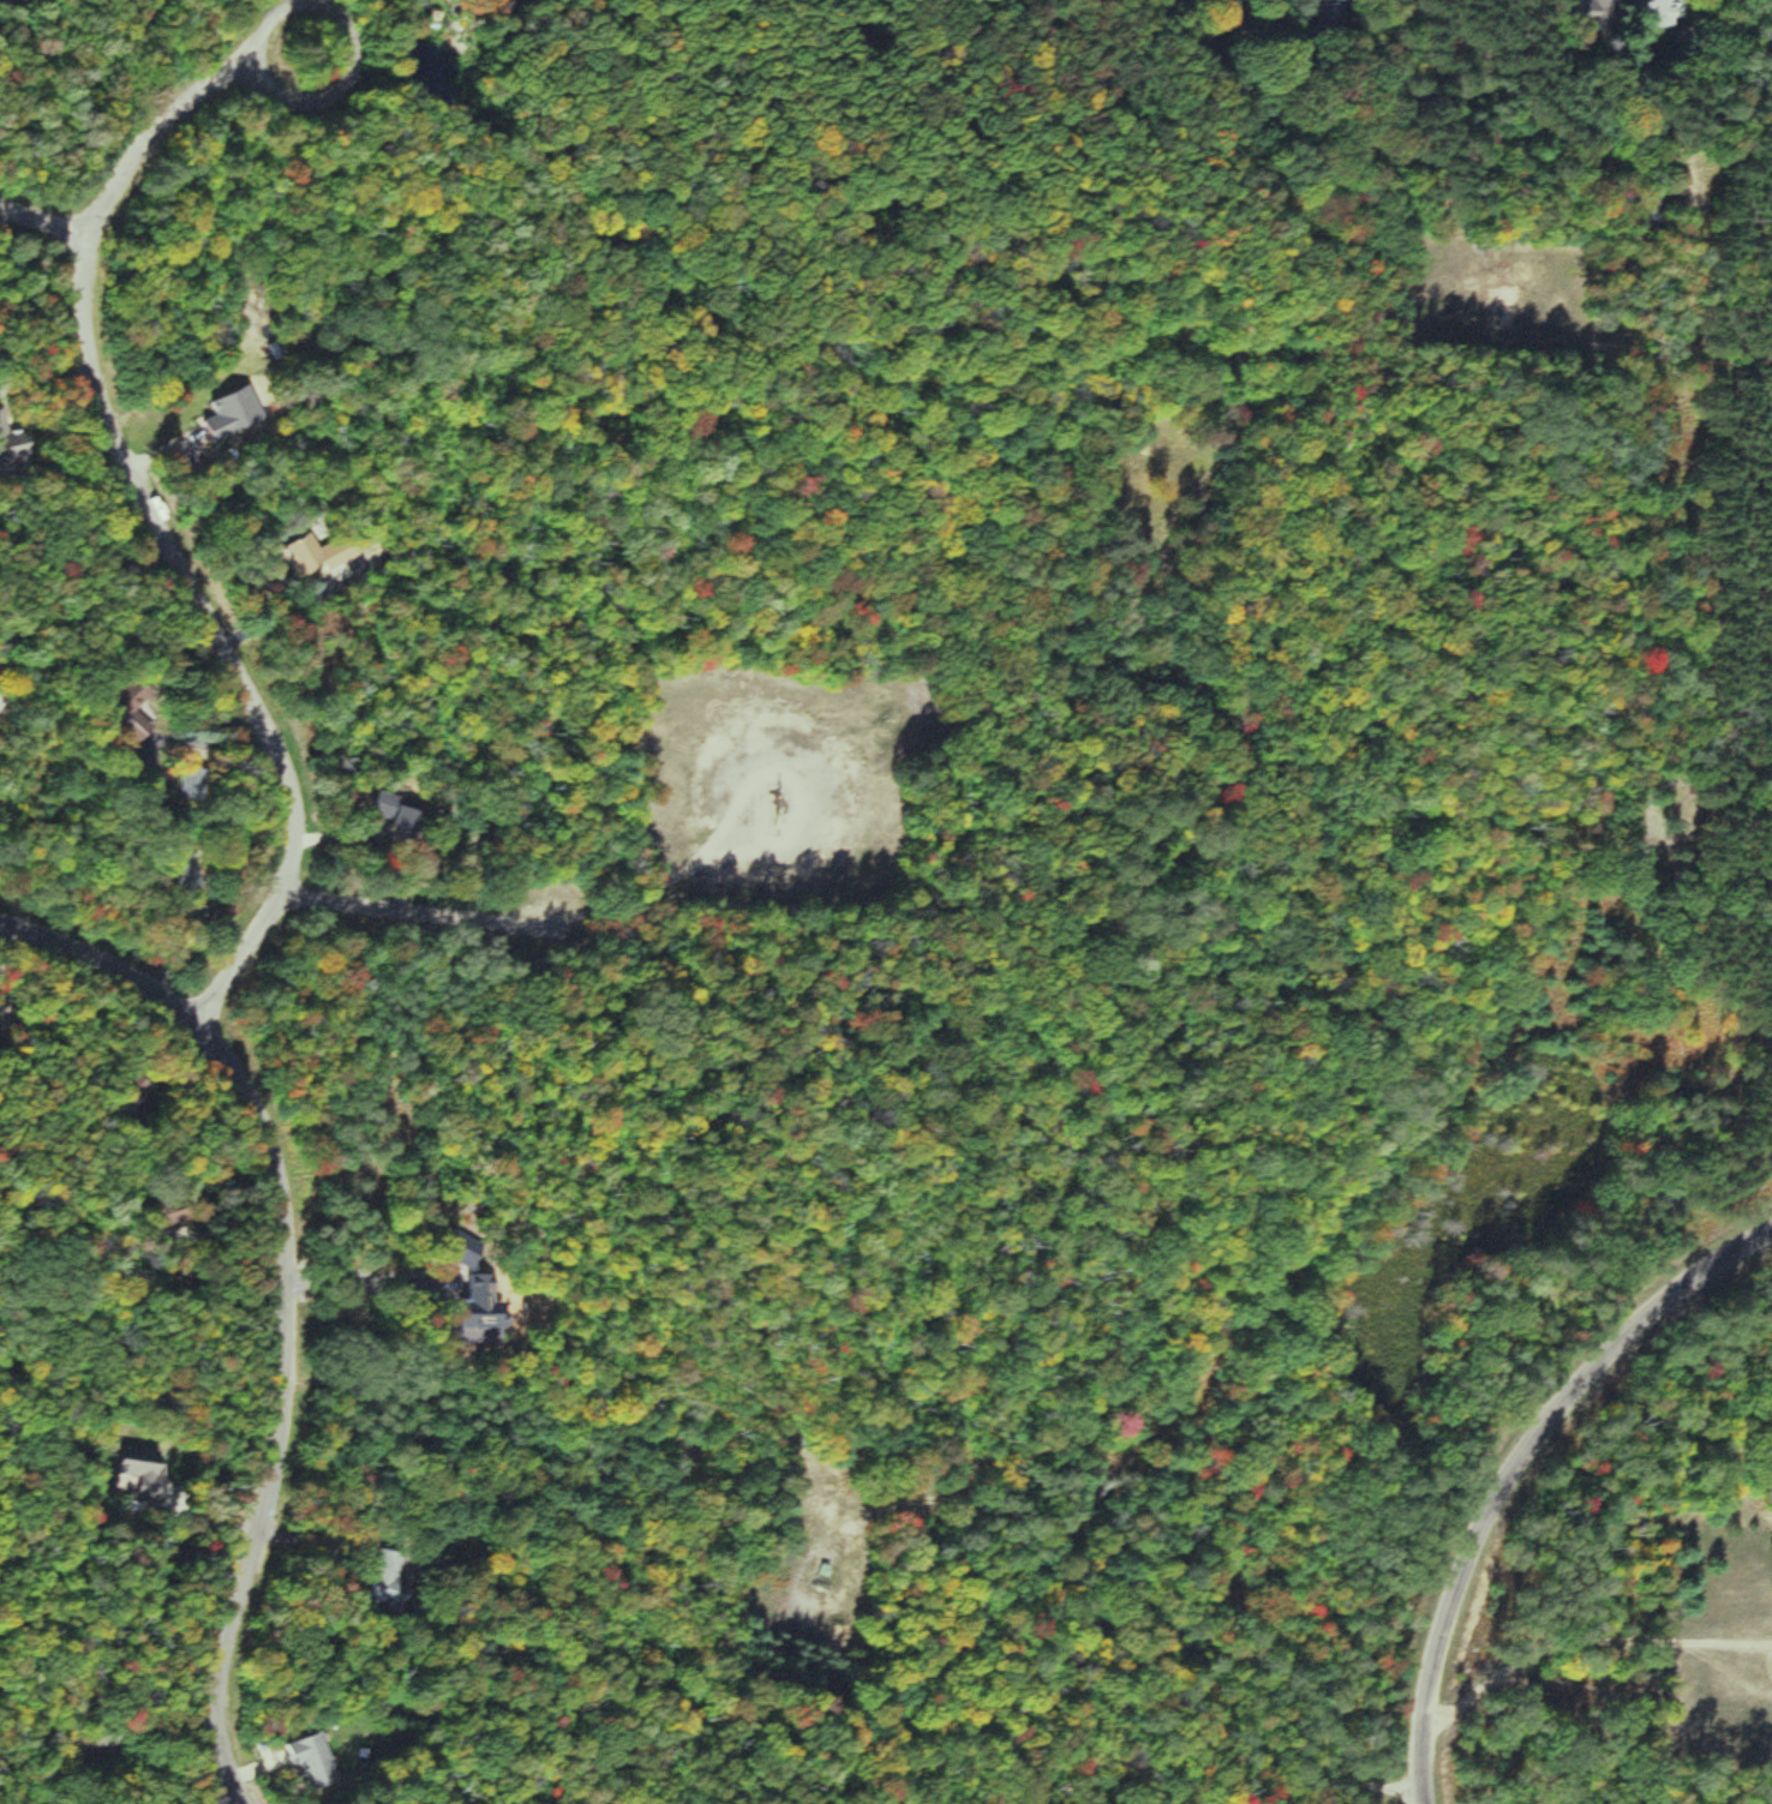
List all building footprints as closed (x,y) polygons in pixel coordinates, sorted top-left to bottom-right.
[(1544,25),(1596,25),(1596,0),(1544,0),(1544,25)] [(1673,17),(1672,0),(1626,0),(1626,27),(1662,26),(1662,17),(1673,17)] [(256,389),(214,401),(219,418),(210,420),(215,441),(266,426),(256,389)] [(10,429),(7,416),(0,418),(0,431),(10,429)] [(362,557),(352,535),(325,548),(319,535),(295,546),(311,581),(362,557)] [(405,792),(371,795),(373,822),(407,820),(405,792)] [(520,1302),(501,1302),(501,1271),(468,1271),(467,1328),(520,1328),(520,1302)] [(126,1474),(150,1476),(149,1488),(170,1490),(174,1450),(128,1446),(126,1474)] [(838,1571),(827,1565),(815,1585),(826,1592),(838,1571)] [(328,1733),(289,1746),(296,1769),(308,1766),(317,1793),(344,1783),(328,1733)]
